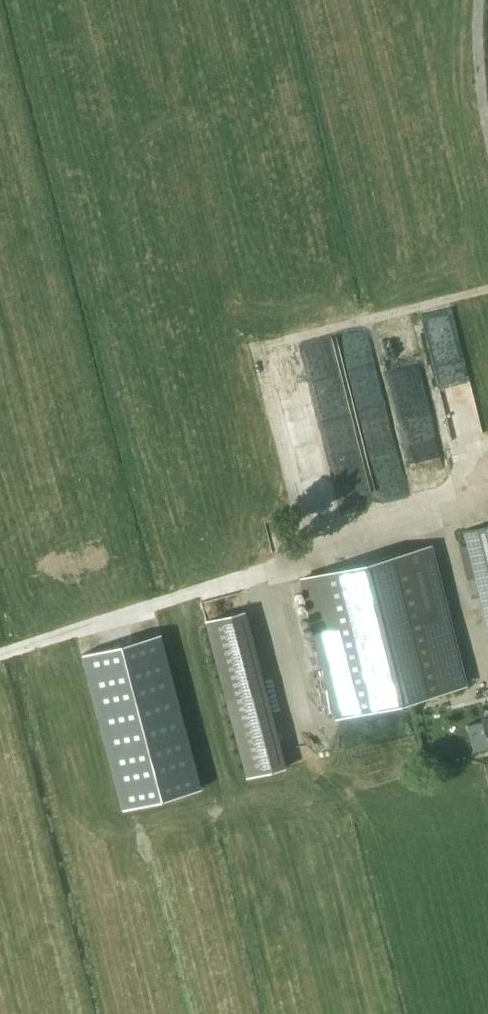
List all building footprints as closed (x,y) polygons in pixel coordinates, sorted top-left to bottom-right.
[(465,530),(468,545),(460,547),(472,598),(481,596),(487,626),(487,524),(465,530)] [(304,577),(338,716),(463,685),(428,546),(304,577)] [(179,711),(159,634),(81,654),(102,731),(122,809),(200,788),(179,711)] [(286,768),(266,690),(225,701),(246,779),(286,768)]
